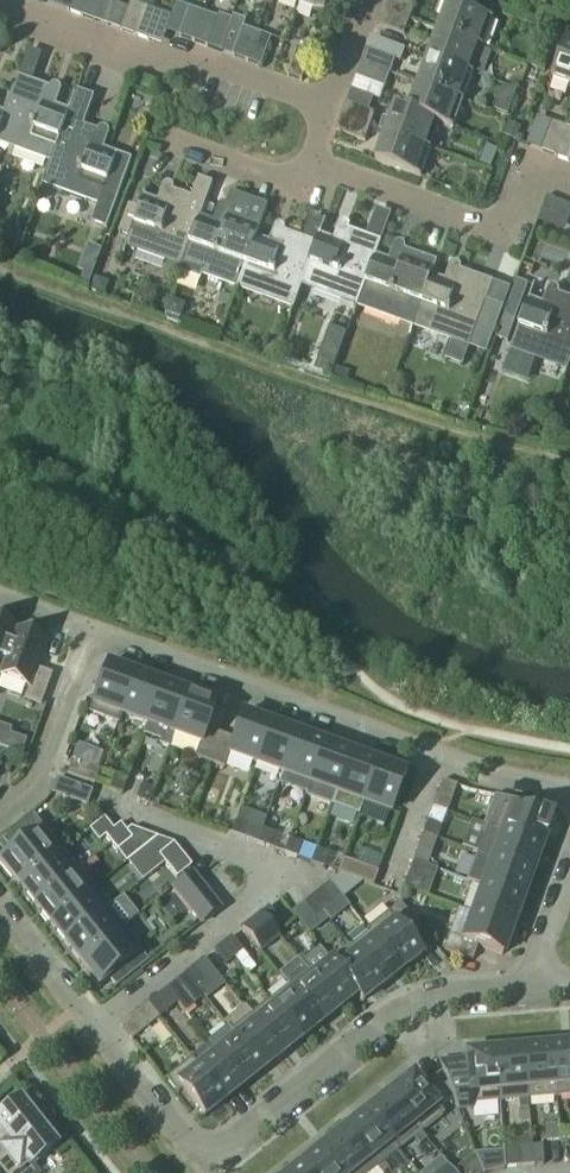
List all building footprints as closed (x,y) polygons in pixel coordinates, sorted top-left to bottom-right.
[(62,0),(34,0),(33,4),(59,12),(62,0)] [(66,12),(79,17),(85,0),(71,0),(66,12)] [(79,17),(94,23),(103,0),(85,0),(79,17)] [(298,5),(324,15),(322,19),(331,22),(339,0),(338,0),(300,0),(298,5)] [(393,0),(384,0),(380,11),(408,22),(413,7),(393,0)] [(144,8),(130,3),(120,32),(134,37),(144,8)] [(438,33),(483,49),(494,20),(448,4),(438,33)] [(158,13),(144,8),(134,37),(148,42),(158,13)] [(193,43),(203,14),(189,9),(178,38),(193,43)] [(403,36),(408,22),(380,11),(375,25),(403,36)] [(207,48),(217,19),(203,14),(193,43),(207,48)] [(246,63),(257,34),(243,29),(232,58),(246,63)] [(474,76),(483,49),(438,33),(429,59),(474,76)] [(259,68),(260,67),(270,39),(257,34),(246,63),(259,68)] [(568,35),(551,80),(569,87),(569,36),(568,35)] [(301,83),(301,82),(311,53),(297,48),(286,77),(301,83)] [(395,61),(366,50),(360,65),(389,75),(395,61)] [(465,103),(474,76),(429,59),(419,86),(465,103)] [(384,89),(389,75),(360,65),(355,79),(384,89)] [(79,95),(77,94),(69,116),(49,108),(55,93),(18,79),(6,114),(0,127),(0,149),(48,167),(79,95)] [(455,131),(465,103),(419,86),(411,110),(410,113),(440,123),(439,125),(455,131)] [(79,95),(48,167),(40,191),(94,211),(87,230),(105,237),(131,166),(96,152),(101,138),(81,131),(93,100),(79,95)] [(341,117),(370,128),(375,114),(346,104),(341,117)] [(410,113),(411,110),(394,105),(384,133),(430,150),(439,125),(440,123),(410,113)] [(364,143),(370,128),(341,117),(335,132),(364,143)] [(528,118),(519,146),(535,151),(544,123),(528,118)] [(565,129),(551,123),(541,152),(555,157),(565,129)] [(565,129),(555,157),(569,162),(569,159),(569,130),(565,129)] [(420,179),(430,150),(384,133),(373,162),(420,179)] [(468,162),(480,169),(490,152),(478,145),(468,162)] [(180,273),(212,184),(198,179),(191,198),(168,191),(164,204),(143,197),(124,254),(180,273)] [(200,218),(180,273),(236,292),(256,238),(261,223),(266,207),(265,206),(264,208),(230,196),(231,195),(229,194),(219,224),(200,218)] [(533,217),(569,233),(569,210),(541,198),(533,217)] [(299,293),(319,237),(324,224),(309,219),(301,239),(279,231),(275,245),(256,238),(236,292),(293,311),(299,293)] [(354,312),(380,242),(344,230),(339,243),(319,237),(299,293),(354,312)] [(411,331),(431,277),(435,263),(398,250),(394,263),(375,257),(354,312),(411,331)] [(431,277),(411,331),(470,351),(492,283),(454,270),(450,283),(431,277)] [(87,289),(91,278),(83,275),(79,285),(87,289)] [(554,291),(548,306),(529,299),(510,352),(565,371),(569,358),(569,297),(554,291)] [(330,329),(346,335),(351,322),(335,317),(330,329)] [(13,630),(0,625),(0,667),(13,630)] [(0,667),(0,679),(27,689),(23,699),(39,705),(50,676),(34,670),(45,641),(13,630),(0,667)] [(118,716),(133,676),(105,666),(88,714),(115,724),(118,716)] [(145,726),(160,686),(133,676),(118,716),(145,726)] [(145,726),(141,736),(159,743),(157,747),(167,750),(172,736),(186,696),(160,686),(145,726)] [(208,764),(219,735),(205,731),(214,706),(186,696),(172,736),(199,745),(194,759),(208,764)] [(254,766),(269,726),(241,716),(232,740),(219,735),(208,764),(222,769),(227,756),(254,766)] [(281,775),(295,736),(269,726),(254,766),(281,775)] [(25,742),(8,736),(3,751),(20,757),(25,742)] [(281,775),(277,785),(304,794),(308,785),(322,746),(295,736),(281,775)] [(304,794),(303,798),(330,808),(334,795),(349,755),(322,746),(308,785),(304,794)] [(76,747),(70,762),(97,772),(103,757),(76,747)] [(334,795),(330,808),(356,818),(361,805),(376,765),(349,755),(334,795)] [(97,772),(70,762),(65,776),(92,786),(97,772)] [(361,805),(356,818),(382,827),(387,814),(389,815),(403,775),(376,765),(361,805)] [(113,777),(107,792),(120,796),(125,782),(113,777)] [(441,782),(431,808),(445,814),(455,787),(441,782)] [(139,787),(134,802),(147,806),(150,798),(152,792),(139,787)] [(193,803),(153,788),(152,792),(150,798),(147,806),(186,821),(193,803)] [(54,818),(69,822),(76,799),(62,794),(54,818)] [(492,831),(539,849),(550,820),(529,812),(527,816),(501,807),(492,831)] [(31,817),(0,842),(9,853),(0,860),(0,869),(9,880),(11,878),(18,887),(60,853),(31,817)] [(228,837),(241,841),(246,827),(234,822),(228,837)] [(421,835),(435,840),(440,828),(426,823),(421,835)] [(103,838),(109,846),(124,834),(118,826),(103,838)] [(530,876),(539,849),(492,831),(492,832),(499,835),(490,861),(530,876)] [(261,833),(255,847),(268,852),(273,838),(261,833)] [(124,834),(109,846),(115,853),(130,841),(124,834)] [(282,856),(294,861),(300,847),(287,842),(282,856)] [(156,858),(162,865),(177,853),(172,846),(156,858)] [(411,862),(426,867),(430,855),(416,849),(411,862)] [(309,866),(321,871),(326,857),(314,852),(309,866)] [(60,853),(18,887),(33,906),(75,872),(60,853)] [(177,853),(162,865),(175,881),(190,869),(177,853)] [(477,856),(467,883),(481,888),(520,902),(530,876),(490,861),(477,856)] [(341,862),(336,876),(363,886),(369,872),(341,862)] [(48,925),(90,891),(75,872),(33,906),(48,925)] [(218,910),(196,882),(190,874),(170,889),(199,925),(218,910)] [(402,889),(416,894),(421,882),(406,876),(402,889)] [(510,929),(520,902),(481,888),(471,915),(510,929)] [(63,944),(96,917),(82,899),(91,892),(90,891),(48,925),(63,944)] [(309,899),(321,914),(328,908),(317,893),(309,899)] [(312,921),(321,914),(309,899),(300,906),(312,921)] [(366,931),(399,973),(420,957),(408,941),(420,932),(398,905),(366,931)] [(259,915),(271,930),(279,924),(267,909),(259,915)] [(96,917),(63,944),(78,963),(120,929),(105,910),(96,917)] [(259,915),(240,930),(259,953),(278,938),(271,930),(259,915)] [(500,957),(510,929),(471,915),(461,942),(447,937),(442,951),(471,962),(476,948),(500,957)] [(120,929),(78,963),(85,971),(83,973),(96,989),(108,980),(114,988),(137,969),(130,959),(138,952),(120,929)] [(380,988),(399,973),(366,931),(365,932),(367,934),(348,948),(380,988)] [(221,945),(233,960),(241,954),(229,939),(221,945)] [(225,967),(233,960),(221,945),(213,952),(225,967)] [(348,948),(329,964),(361,1004),(380,988),(348,948)] [(360,1004),(361,1004),(329,964),(310,979),(337,1012),(355,997),(360,1004)] [(192,969),(183,975),(195,990),(203,983),(192,969)] [(183,975),(175,982),(187,997),(195,990),(183,975)] [(286,987),(318,1027),(337,1012),(310,979),(292,993),(286,987)] [(189,1003),(173,983),(164,991),(180,1010),(189,1003)] [(286,987),(267,1002),(299,1042),(318,1027),(286,987)] [(146,1005),(157,1020),(166,1013),(154,999),(146,1005)] [(279,1057),(298,1042),(267,1002),(248,1017),(279,1057)] [(130,1042),(157,1020),(146,1005),(118,1027),(130,1042)] [(261,1072),(279,1057),(248,1017),(229,1032),(225,1028),(261,1072)] [(242,1087),(261,1072),(225,1028),(207,1043),(242,1087)] [(190,1060),(189,1060),(223,1102),(242,1087),(207,1043),(206,1043),(215,1054),(197,1069),(190,1060)] [(550,1049),(554,1100),(569,1099),(569,1047),(550,1049)] [(550,1049),(522,1051),(526,1102),(554,1100),(550,1049)] [(522,1051),(493,1054),(497,1104),(516,1103),(517,1111),(526,1111),(526,1102),(522,1051)] [(465,1071),(440,1073),(451,1101),(467,1100),(468,1107),(497,1104),(493,1054),(464,1056),(465,1071)] [(202,1119),(223,1102),(189,1060),(164,1081),(176,1096),(180,1092),(202,1119)] [(411,1077),(388,1095),(419,1135),(443,1116),(438,1111),(451,1101),(440,1073),(420,1089),(411,1077)] [(388,1095),(365,1113),(397,1153),(413,1140),(418,1147),(425,1142),(419,1135),(388,1095)] [(0,1150),(0,1172),(33,1172),(29,1168),(52,1149),(33,1125),(36,1122),(24,1107),(20,1110),(16,1105),(0,1118),(0,1134),(8,1144),(0,1150)] [(343,1131),(375,1171),(375,1170),(378,1172),(387,1172),(381,1165),(397,1153),(365,1113),(343,1131)] [(321,1148),(340,1172),(372,1172),(375,1171),(343,1131),(321,1148)] [(529,1148),(531,1167),(542,1166),(540,1147),(529,1148)] [(298,1166),(304,1172),(340,1172),(321,1148),(302,1163),(298,1166)] [(529,1148),(520,1149),(521,1167),(521,1168),(531,1167),(529,1148)] [(493,1154),(470,1159),(473,1172),(496,1168),(493,1154)]
